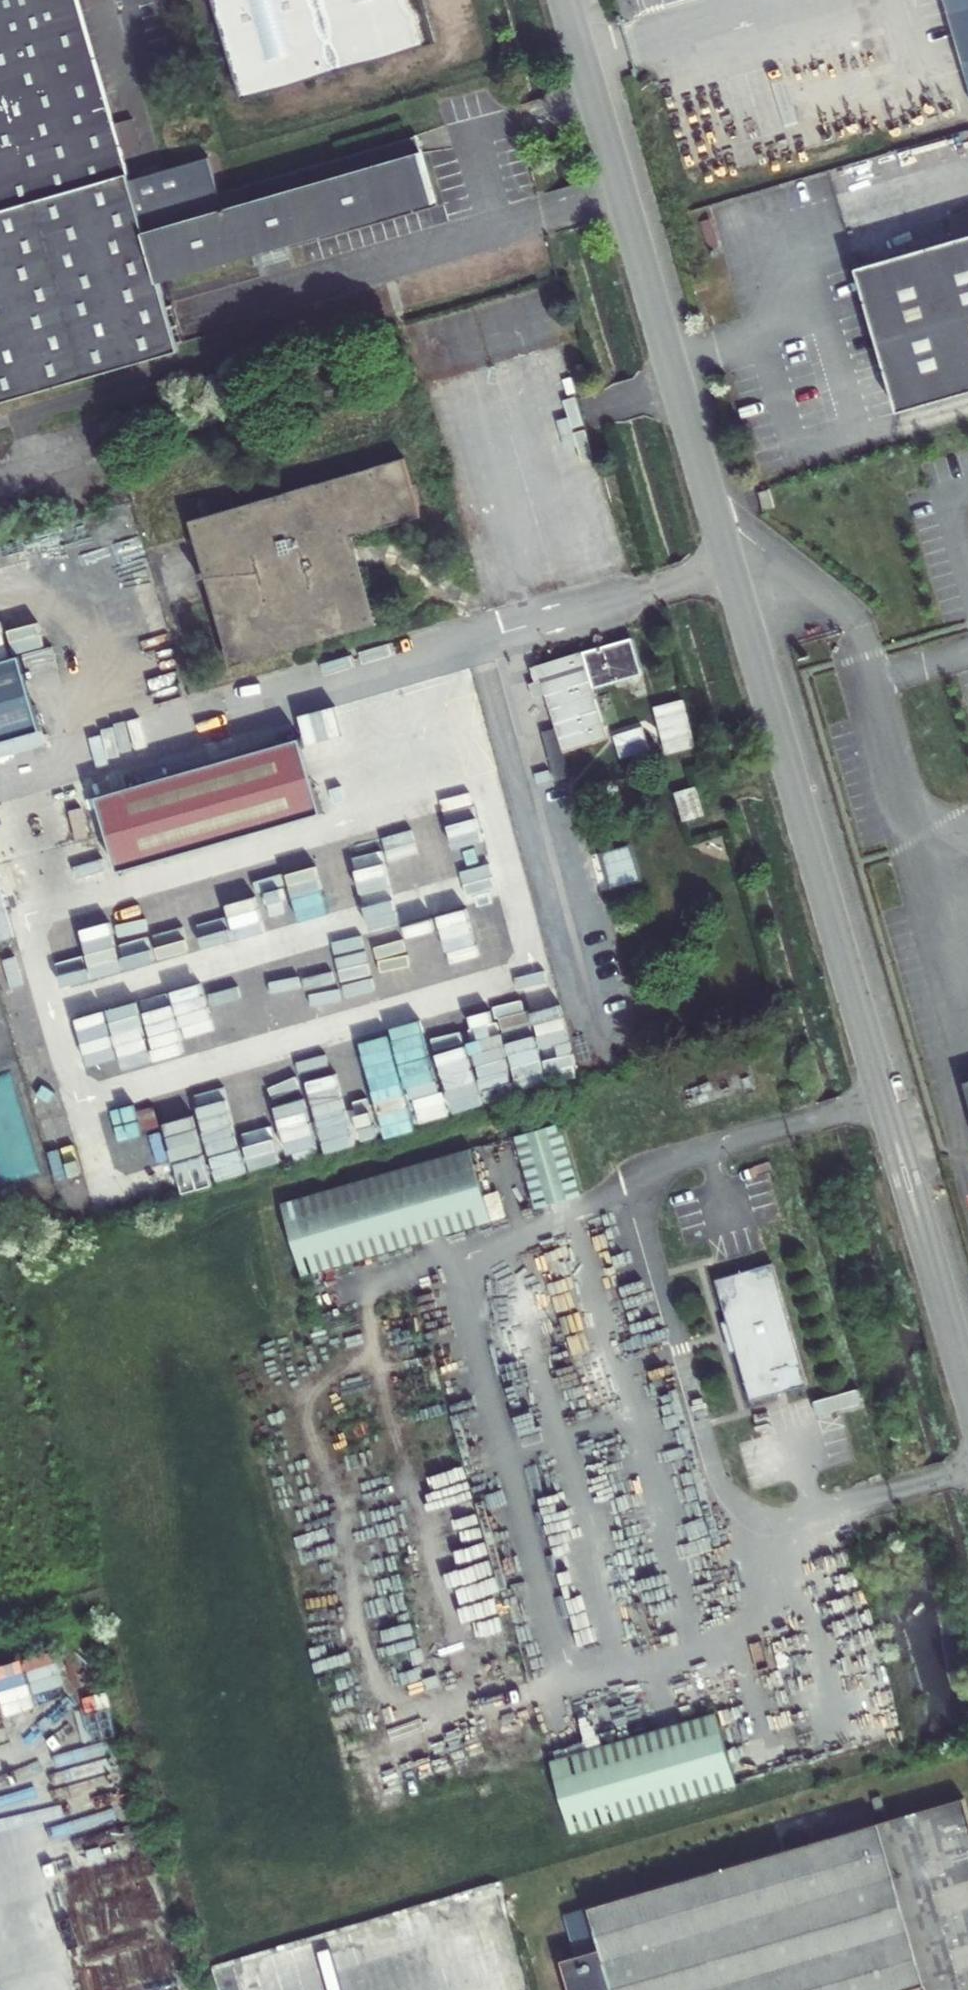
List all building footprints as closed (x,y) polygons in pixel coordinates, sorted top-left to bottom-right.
[(78,0),(0,0),(0,406),(180,354),(159,286),(437,208),(417,137),(218,194),(207,157),(130,179),(123,153),(113,122),(78,0)] [(419,0),(210,0),(237,97),(431,40),(419,0)] [(967,44),(967,0),(955,0),(967,44)] [(113,122),(123,153),(140,148),(131,117),(113,122)] [(856,269),(898,415),(967,395),(967,236),(856,269)] [(532,400),(556,392),(548,368),(539,371),(543,385),(528,390),(532,400)] [(427,407),(499,402),(497,376),(425,381),(427,407)] [(402,460),(190,524),(233,667),(377,624),(352,540),(420,520),(402,460)] [(630,638),(581,653),(591,690),(641,675),(630,638)] [(0,663),(0,744),(43,731),(20,657),(0,663)] [(301,730),(99,791),(122,868),(324,807),(301,730)] [(676,790),(681,818),(700,814),(695,787),(676,790)] [(370,1132),(501,1103),(490,1054),(425,1068),(423,1058),(393,1064),(401,1102),(365,1110),(370,1132)] [(559,1120),(514,1134),(536,1205),(581,1192),(559,1120)] [(468,1145),(280,1203),(302,1275),(490,1217),(468,1145)] [(769,1264),(712,1281),(724,1322),(733,1353),(748,1403),(805,1386),(769,1264)] [(733,1353),(724,1322),(718,1324),(727,1354),(733,1353)] [(714,1712),(548,1761),(570,1833),(735,1784),(714,1712)] [(927,1987),(928,1989),(967,1989),(967,1816),(963,1798),(567,1917),(589,1989),(915,1989),(927,1987)]
